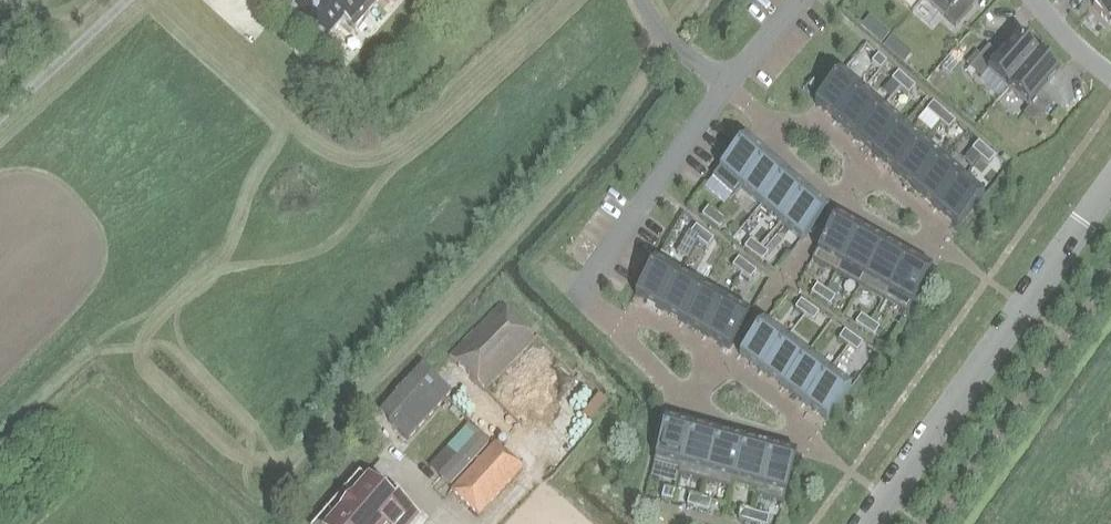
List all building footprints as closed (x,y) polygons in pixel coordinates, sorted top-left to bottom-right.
[(290,14),(324,44),(344,22),(353,30),(380,0),(302,0),(290,14)] [(955,27),(974,5),(968,0),(924,0),(955,27)] [(1097,2),(1092,7),(1109,25),(1110,23),(1110,0),(1100,0),(1097,2)] [(871,36),(881,45),(890,34),(880,26),(871,36)] [(883,47),(893,56),(902,45),(892,36),(883,47)] [(999,58),(988,48),(969,69),(981,79),(986,72),(1007,91),(1037,56),(1017,38),(999,58)] [(879,71),(886,64),(877,56),(871,64),(879,71)] [(1037,56),(1007,91),(1028,109),(1022,116),(1034,126),(1053,104),(1041,94),(1058,74),(1037,56)] [(835,122),(861,91),(840,74),(814,104),(835,122)] [(899,89),(906,81),(898,74),(891,81),(899,89)] [(914,88),(906,81),(899,89),(908,96),(914,88)] [(881,109),(861,91),(835,122),(855,139),(881,109)] [(937,121),(944,113),(932,104),(926,111),(937,121)] [(881,109),(855,139),(875,157),(902,127),(881,109)] [(955,123),(944,113),(937,121),(948,131),(955,123)] [(922,144),(902,127),(875,157),(896,175),(922,144)] [(741,189),(767,159),(745,140),(712,178),(734,197),(741,189)] [(978,143),(971,151),(980,158),(986,151),(978,143)] [(942,162),(922,144),(896,175),(916,192),(942,162)] [(986,151),(980,158),(988,166),(995,158),(986,151)] [(786,176),(767,159),(741,189),(760,206),(786,176)] [(963,180),(942,162),(916,192),(936,210),(963,180)] [(807,194),(786,176),(760,206),(781,224),(807,194)] [(983,197),(963,180),(936,210),(957,228),(983,197)] [(807,194),(781,224),(801,242),(827,211),(807,194)] [(710,224),(716,216),(707,209),(701,217),(710,224)] [(725,222),(716,216),(710,224),(719,231),(725,222)] [(812,262),(835,275),(860,231),(836,217),(811,261),(812,262)] [(695,227),(689,235),(698,242),(704,234),(695,227)] [(884,244),(860,231),(835,275),(859,288),(884,244)] [(707,249),(713,241),(704,234),(698,242),(707,249)] [(752,256),(759,248),(750,241),(744,250),(752,256)] [(907,257),(884,244),(859,288),(882,302),(907,257)] [(768,255),(759,248),(752,256),(761,263),(768,255)] [(931,271),(907,257),(882,302),(906,315),(931,271)] [(741,274),(747,266),(738,260),(732,268),(741,274)] [(654,261),(634,296),(658,310),(678,275),(654,261)] [(756,273),(747,266),(741,274),(749,281),(756,273)] [(658,310),(682,323),(702,289),(678,275),(658,310)] [(820,301),(825,292),(816,286),(811,295),(820,301)] [(705,337),(725,302),(702,289),(682,323),(705,337)] [(829,307),(835,299),(825,292),(820,301),(829,307)] [(803,316),(809,308),(800,301),(794,310),(803,316)] [(729,351),(749,316),(725,302),(705,337),(729,351)] [(532,341),(499,308),(450,357),(483,390),(532,341)] [(818,314),(809,308),(803,316),(813,323),(818,314)] [(864,331),(870,323),(860,317),(855,325),(864,331)] [(761,372),(785,340),(763,323),(739,356),(761,372)] [(879,329),(870,323),(864,331),(873,338),(879,329)] [(853,338),(844,332),(838,340),(847,347),(853,338)] [(862,345),(853,338),(847,347),(857,353),(862,345)] [(807,356),(785,340),(761,372),(782,388),(807,356)] [(828,373),(807,356),(782,388),(804,405),(828,373)] [(826,421),(850,389),(828,373),(804,405),(826,421)] [(387,426),(407,444),(451,396),(431,378),(387,426)] [(599,392),(585,415),(595,421),(609,399),(599,392)] [(678,476),(691,427),(665,420),(653,464),(678,471),(677,476),(678,476)] [(717,434),(691,427),(678,476),(704,483),(717,434)] [(743,441),(717,434),(704,483),(730,490),(743,441)] [(488,451),(476,440),(439,481),(450,492),(488,451)] [(754,497),(756,497),(770,449),(743,441),(730,490),(731,491),(733,486),(756,492),(754,497)] [(493,447),(450,494),(480,521),(523,474),(493,447)] [(756,497),(783,504),(796,456),(770,449),(756,497)] [(380,463),(368,476),(377,483),(388,470),(380,463)] [(328,523),(417,523),(419,521),(397,501),(393,504),(367,481),(328,523)] [(672,502),(674,493),(663,490),(661,499),(672,502)] [(700,500),(689,497),(686,506),(697,509),(700,500)] [(700,500),(697,509),(708,512),(711,503),(700,500)] [(755,514),(741,511),(738,520),(752,523),(755,514)] [(755,514),(752,523),(767,523),(769,518),(755,514)]
